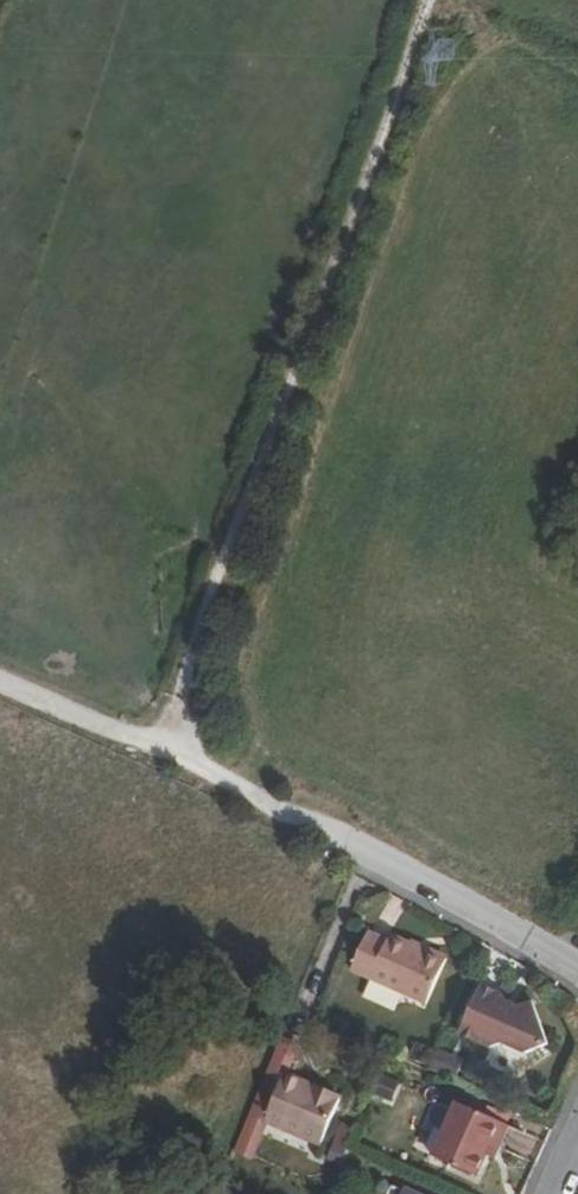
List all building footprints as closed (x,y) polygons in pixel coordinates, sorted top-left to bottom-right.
[(372,929),(355,967),(430,1001),(450,957),(394,932),(391,938),(372,929)] [(484,983),(463,1032),(495,1047),(511,1046),(530,1055),(552,1048),(536,1004),(524,1009),(512,1003),(508,993),(484,983)] [(291,1061),(268,1113),(325,1138),(347,1086),(291,1061)] [(439,1156),(459,1101),(435,1093),(415,1147),(439,1156)] [(465,1098),(442,1151),(484,1169),(493,1149),(498,1137),(506,1141),(515,1120),(465,1098)] [(520,1122),(515,1120),(506,1141),(511,1143),(520,1122)] [(506,1141),(498,1137),(493,1149),(501,1152),(506,1141)] [(335,1159),(345,1163),(353,1144),(343,1139),(335,1159)]
